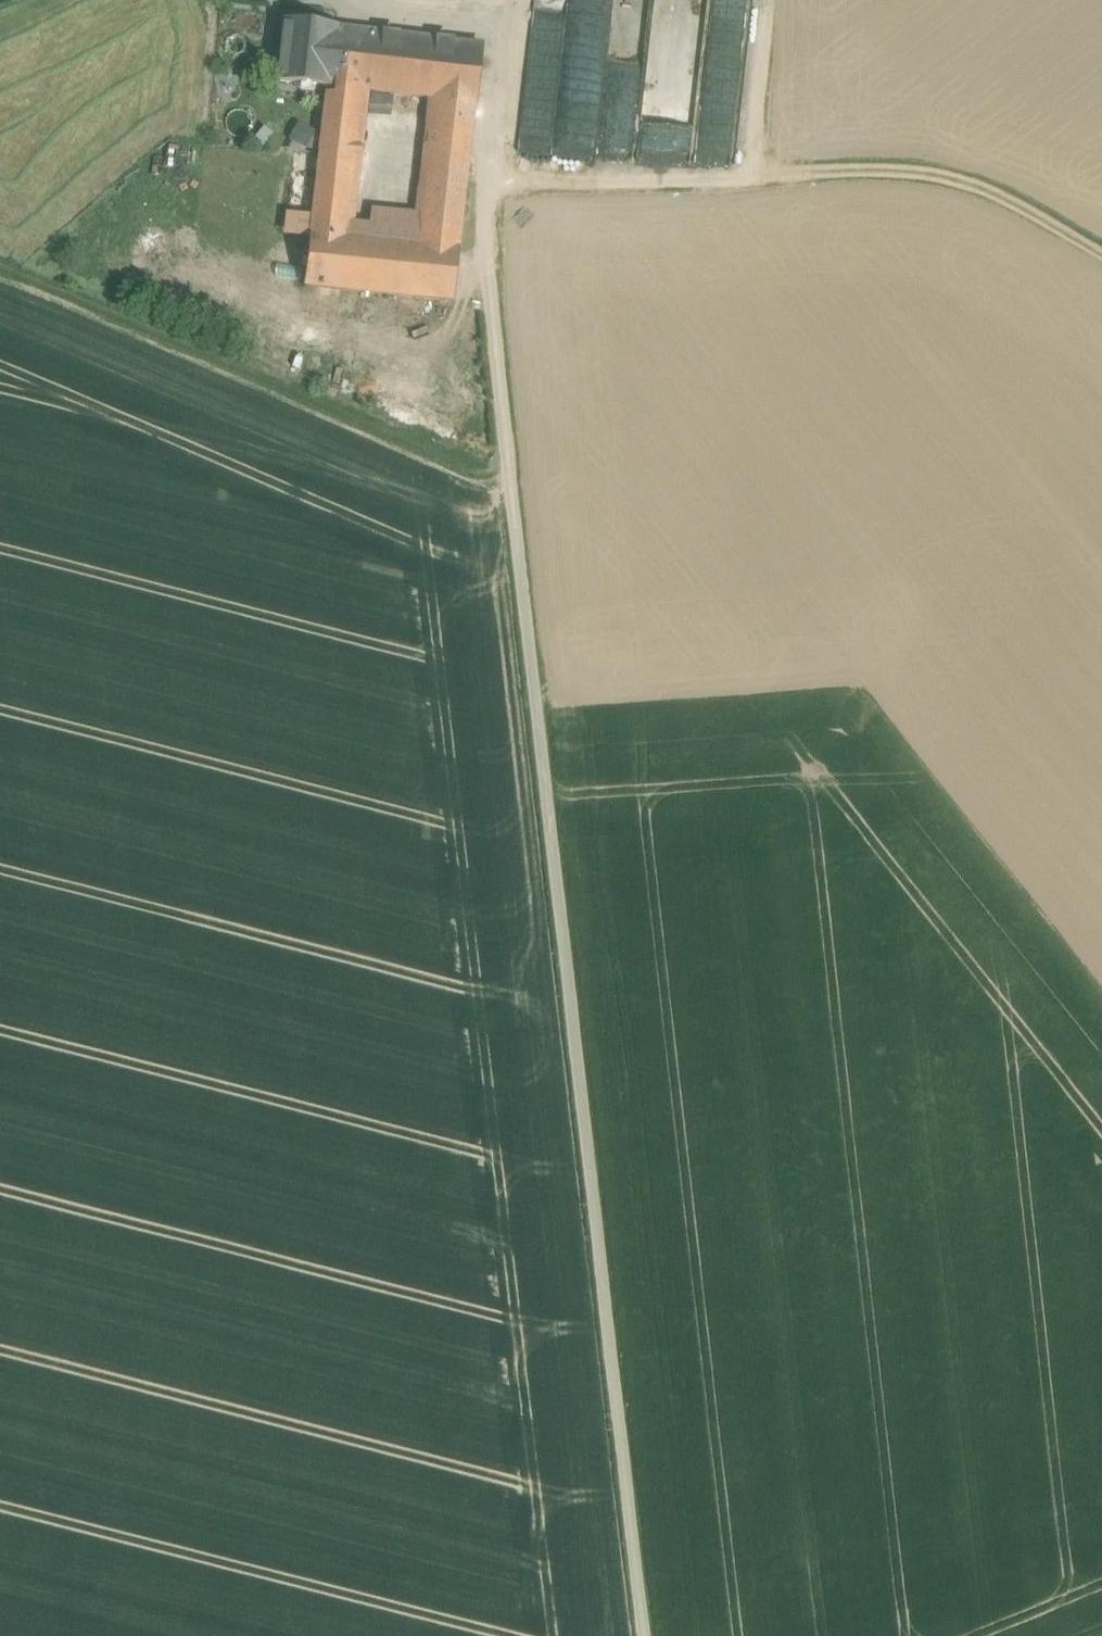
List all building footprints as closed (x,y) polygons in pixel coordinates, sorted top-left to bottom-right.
[(632,162),(649,12),(566,3),(555,110),(522,107),(518,150),(632,162)] [(336,27),(284,21),(277,81),(330,87),(336,29),(336,27)] [(482,46),(336,29),(330,87),(336,88),(362,91),(436,100),(476,104),(482,46)] [(313,217),(311,235),(345,238),(362,91),(336,88),(335,94),(327,93),(313,217)] [(476,104),(436,100),(431,150),(470,154),(476,104)] [(297,122),(291,138),(308,144),(314,127),(297,122)] [(420,246),(460,250),(470,154),(431,150),(423,221),(420,246)] [(313,217),(282,214),(280,233),(311,237),(311,235),(313,217)] [(367,241),(420,246),(423,221),(370,215),(367,241)] [(367,241),(345,238),(311,235),(311,237),(305,287),(454,301),(460,250),(420,246),(367,241)]
